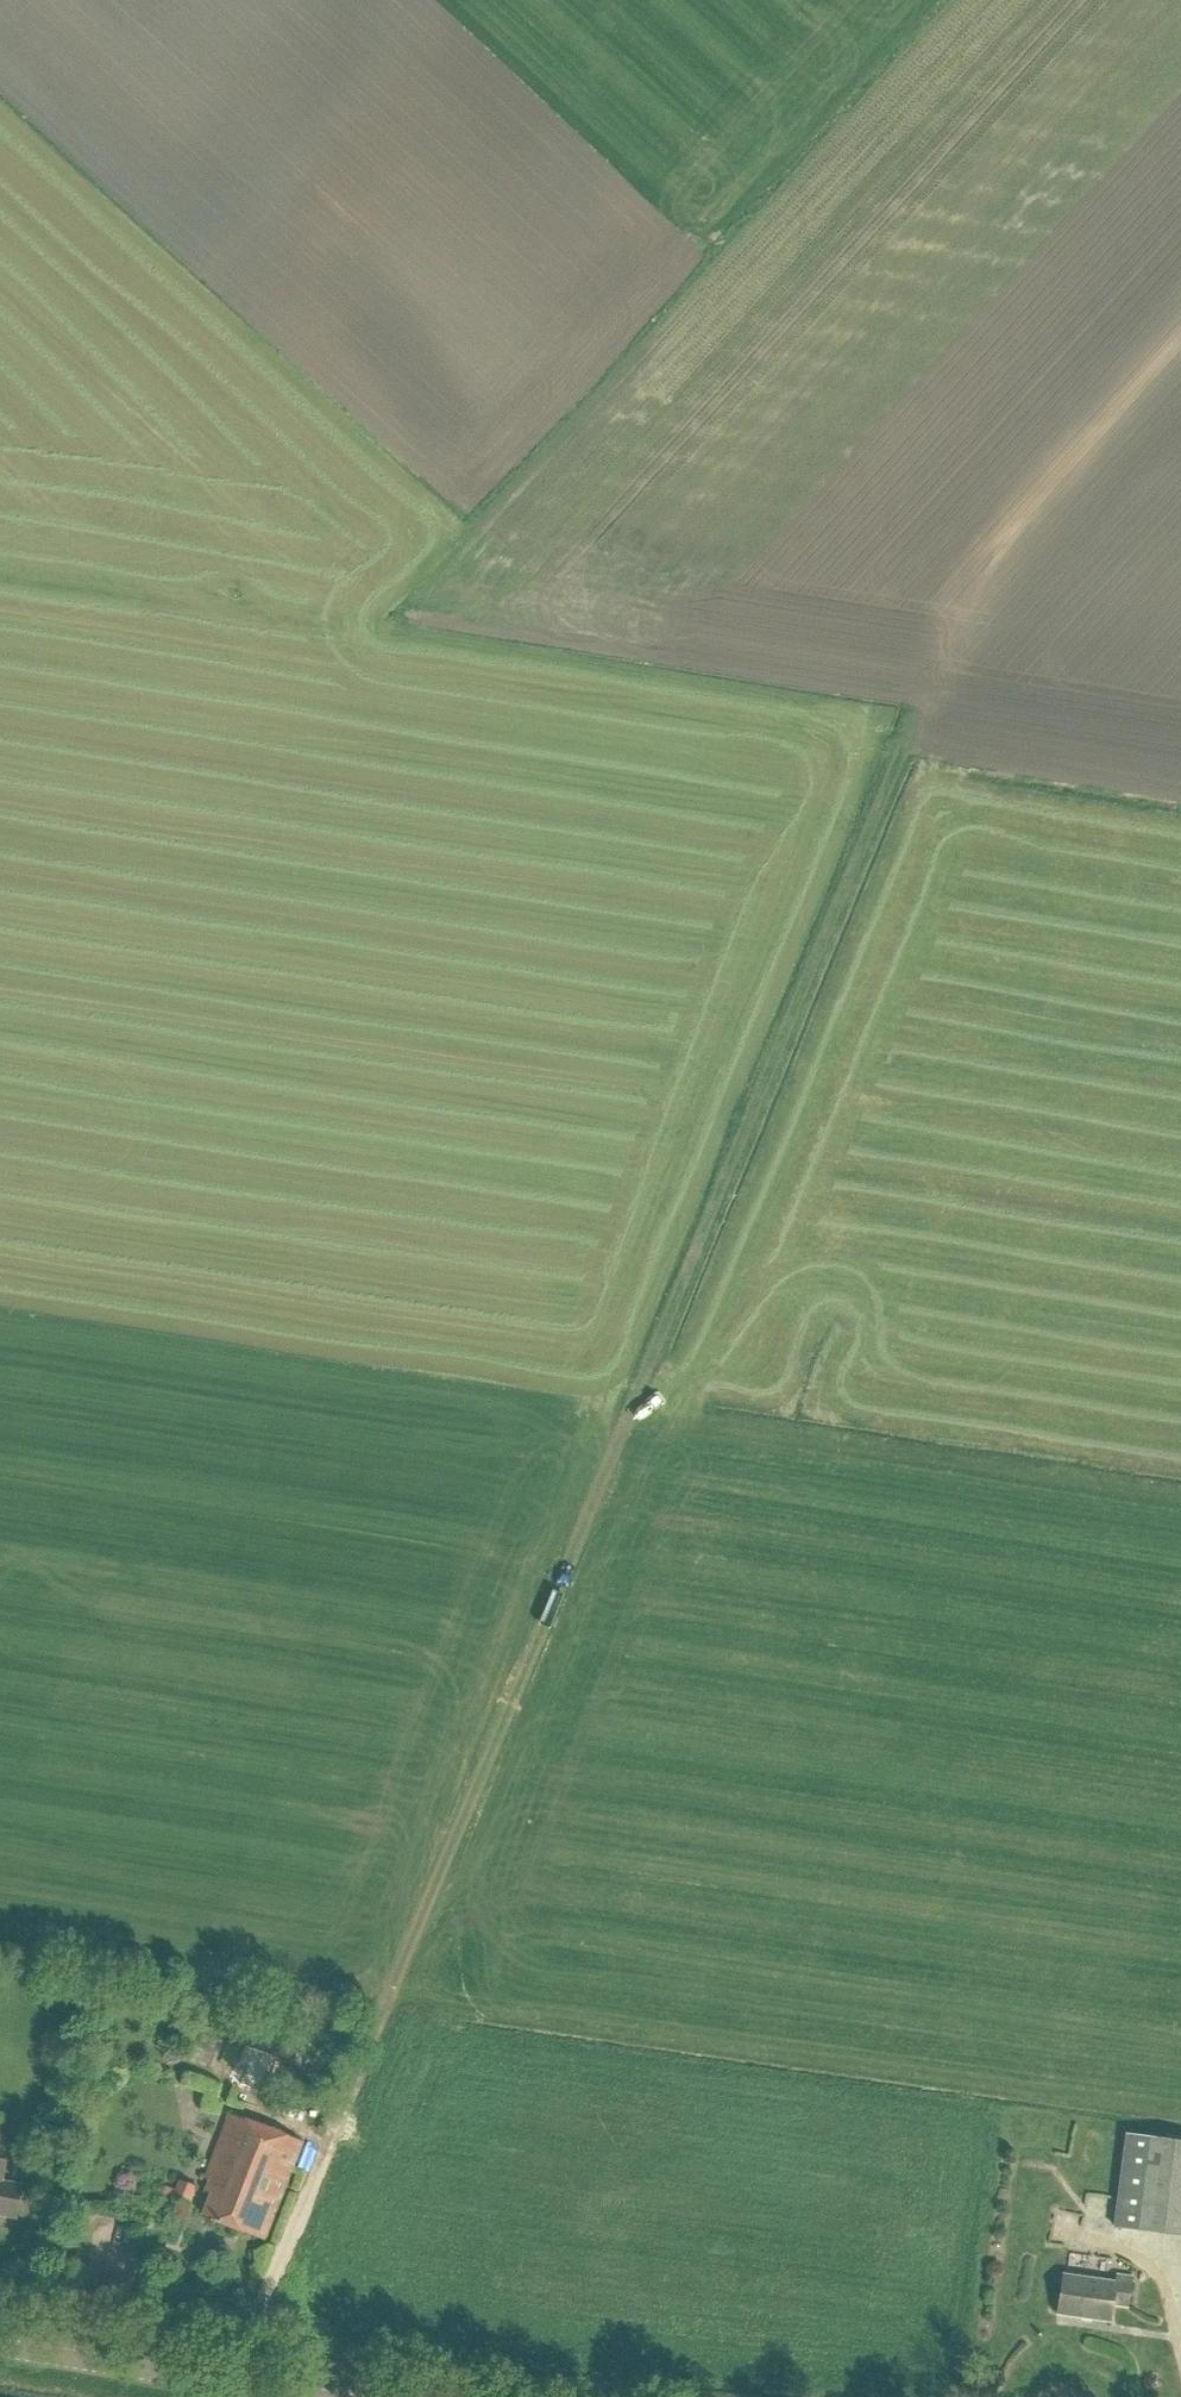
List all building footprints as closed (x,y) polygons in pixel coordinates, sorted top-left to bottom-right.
[(15,2020),(0,2031),(9,2042),(23,2030),(15,2020)] [(233,2088),(250,2095),(264,2059),(237,2049),(230,2069),(239,2072),(233,2088)] [(264,2238),(302,2140),(229,2112),(204,2178),(209,2180),(205,2190),(211,2193),(202,2214),(264,2238)] [(1125,2132),(1114,2226),(1180,2234),(1180,2138),(1125,2132)] [(16,2217),(22,2184),(1,2180),(5,2160),(0,2159),(0,2214),(16,2217)] [(192,2204),(199,2188),(181,2181),(174,2197),(192,2204)] [(1083,2241),(1112,2242),(1113,2204),(1084,2203),(1083,2241)] [(1114,2281),(1062,2273),(1056,2311),(1109,2319),(1111,2302),(1126,2305),(1131,2276),(1115,2274),(1114,2281)] [(1114,2335),(1116,2320),(1058,2313),(1056,2328),(1114,2335)]
